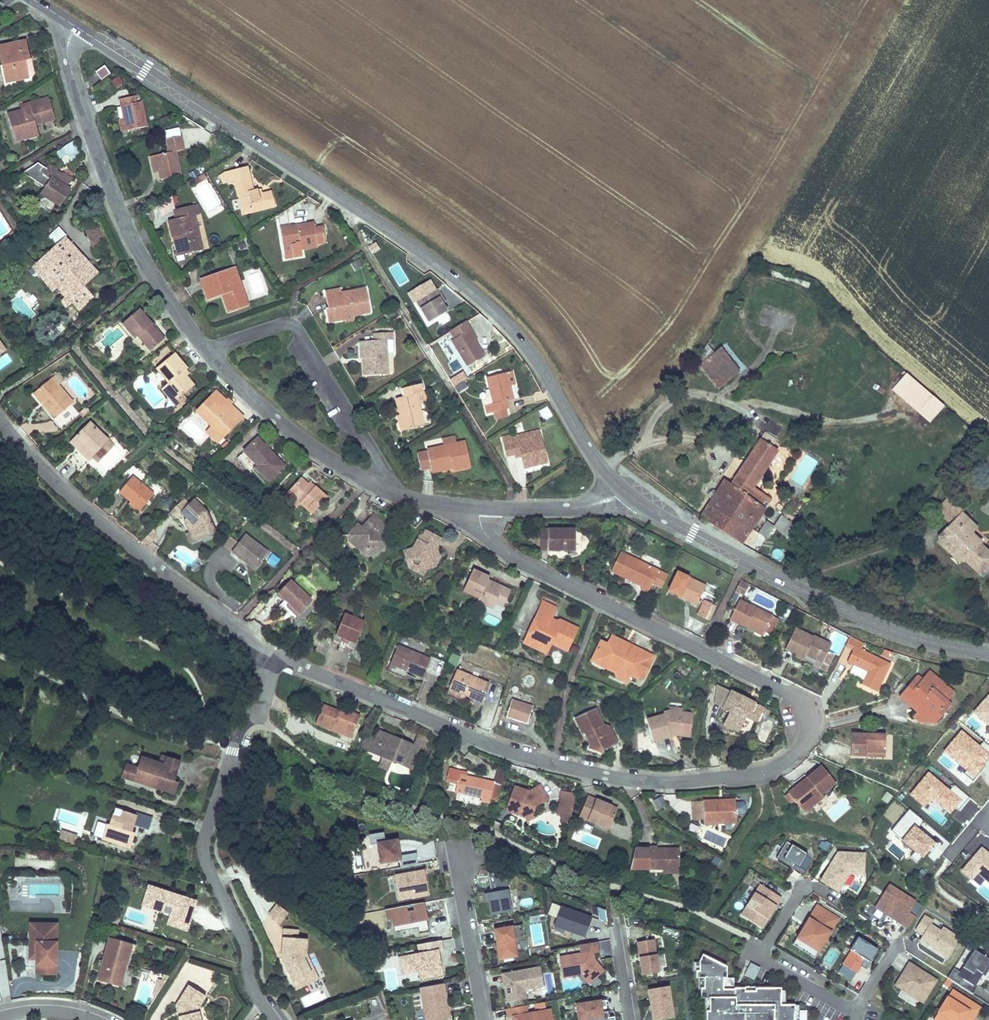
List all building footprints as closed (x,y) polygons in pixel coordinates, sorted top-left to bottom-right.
[(0,42),(0,59),(5,81),(29,76),(25,57),(30,56),(26,36),(0,42)] [(104,63),(95,70),(101,77),(110,71),(104,63)] [(111,80),(116,86),(125,80),(121,73),(111,80)] [(135,93),(118,97),(126,131),(148,125),(142,101),(137,102),(135,93)] [(21,108),(7,112),(16,142),(40,136),(36,124),(55,119),(49,96),(19,104),(21,108)] [(158,171),(160,179),(179,175),(175,153),(185,151),(183,136),(167,140),(169,150),(155,153),(158,171)] [(71,162),(82,159),(75,139),(56,152),(60,158),(68,154),(71,162)] [(158,171),(155,153),(149,154),(152,172),(158,171)] [(49,162),(46,167),(38,162),(22,173),(44,187),(40,194),(60,207),(72,188),(68,186),(73,178),(63,172),(62,173),(57,170),(59,168),(49,162)] [(258,196),(256,188),(254,189),(247,163),(226,168),(218,174),(224,184),(234,181),(242,213),(275,205),(271,193),(263,195),(258,196)] [(193,178),(196,182),(206,176),(203,172),(193,178)] [(201,246),(193,215),(199,213),(196,201),(173,207),(175,216),(168,218),(172,233),(178,232),(180,237),(183,250),(201,246)] [(314,223),(314,220),(280,224),(283,243),(291,242),(292,248),(293,255),(302,253),(301,247),(318,245),(317,241),(325,240),(323,222),(314,223)] [(102,243),(94,225),(85,229),(93,247),(102,243)] [(72,304),(79,311),(94,298),(84,287),(67,268),(81,256),(64,238),(66,236),(59,227),(47,238),(55,247),(32,267),(37,271),(41,268),(58,287),(66,296),(61,301),(67,308),(72,304)] [(81,256),(67,268),(84,287),(98,275),(81,256)] [(235,266),(199,279),(206,300),(223,294),(229,310),(243,305),(234,282),(240,280),(235,266)] [(58,287),(41,268),(37,271),(54,290),(58,287)] [(240,280),(234,282),(243,305),(248,303),(240,280)] [(370,311),(365,285),(341,290),(340,286),(324,289),(328,305),(325,306),(328,320),(346,317),(347,321),(354,320),(353,315),(370,311)] [(445,303),(437,289),(416,302),(429,323),(447,312),(443,305),(445,303)] [(150,349),(164,336),(139,307),(122,322),(134,336),(137,334),(150,349)] [(450,339),(466,365),(483,354),(473,339),(476,337),(464,319),(449,329),(454,337),(450,339)] [(389,373),(387,339),(394,339),(393,331),(372,332),(373,339),(359,339),(360,356),(361,356),(362,374),(389,373)] [(741,370),(722,345),(699,364),(718,388),(741,370)] [(175,351),(156,367),(168,382),(164,385),(176,398),(193,383),(185,373),(187,371),(185,369),(188,366),(175,351)] [(512,371),(487,377),(491,396),(487,397),(484,401),(487,412),(493,411),(493,413),(506,409),(509,409),(507,401),(513,399),(510,386),(515,385),(512,371)] [(57,374),(51,378),(58,386),(64,381),(57,374)] [(54,418),(72,403),(58,386),(51,378),(38,390),(48,402),(44,406),(54,418)] [(404,428),(424,423),(417,392),(423,391),(421,381),(401,386),(403,395),(397,396),(400,413),(404,428)] [(462,381),(454,387),(458,393),(467,387),(462,381)] [(176,398),(164,385),(161,388),(173,401),(176,398)] [(916,386),(909,394),(934,414),(940,407),(916,386)] [(242,414),(216,389),(196,410),(211,424),(222,435),(242,414)] [(44,406),(48,402),(38,390),(34,393),(44,406)] [(546,406),(537,411),(543,422),(552,416),(546,406)] [(55,421),(61,428),(75,415),(69,408),(55,421)] [(506,409),(493,413),(495,420),(508,417),(506,409)] [(109,437),(91,419),(69,440),(77,448),(67,459),(77,469),(109,437)] [(222,435),(211,424),(206,430),(217,440),(222,435)] [(547,461),(539,427),(501,436),(505,455),(513,453),(514,456),(521,454),(524,466),(547,461)] [(427,446),(428,448),(417,451),(420,469),(431,467),(432,471),(453,467),(453,470),(471,466),(465,439),(456,441),(455,434),(442,437),(443,443),(427,446)] [(284,464),(257,437),(245,449),(259,463),(256,466),(269,479),(284,464)] [(760,438),(732,482),(767,504),(772,496),(754,484),(777,448),(760,438)] [(259,463),(245,449),(238,456),(252,470),(256,466),(259,463)] [(154,491),(133,475),(119,491),(140,508),(154,491)] [(328,494),(310,480),(309,482),(300,475),(287,491),(301,501),(314,512),(328,494)] [(698,514),(742,542),(767,504),(732,482),(722,476),(698,514)] [(301,501),(287,491),(284,494),(298,505),(301,501)] [(980,576),(988,566),(988,553),(966,530),(971,524),(961,514),(966,509),(950,493),(934,510),(950,526),(939,536),(938,545),(955,562),(966,562),(980,576)] [(215,531),(206,511),(193,498),(188,503),(183,499),(168,514),(174,519),(180,513),(187,518),(184,521),(190,532),(185,534),(190,543),(215,531)] [(774,523),(780,514),(775,510),(769,519),(774,523)] [(376,551),(389,536),(385,533),(390,527),(373,512),(366,520),(369,523),(365,528),(362,525),(357,521),(348,531),(348,539),(363,552),(371,553),(376,551)] [(771,531),(783,540),(794,526),(782,516),(771,531)] [(508,524),(504,532),(508,534),(512,526),(508,524)] [(575,550),(575,526),(548,526),(548,531),(540,531),(540,550),(575,550)] [(439,552),(438,543),(441,536),(425,528),(423,532),(418,533),(412,545),(402,548),(408,567),(415,570),(419,562),(428,567),(437,564),(442,554),(439,552)] [(153,529),(141,542),(148,548),(150,545),(156,538),(156,532),(153,529)] [(268,550),(245,532),(238,540),(231,550),(245,560),(248,556),(258,563),(268,550)] [(223,544),(231,550),(238,540),(231,534),(223,544)] [(658,570),(620,552),(610,571),(641,586),(640,589),(648,592),(652,584),(658,570)] [(275,568),(281,559),(272,553),(266,563),(275,568)] [(248,556),(245,560),(254,567),(258,563),(248,556)] [(415,570),(424,575),(428,567),(419,562),(415,570)] [(472,567),(462,589),(477,596),(476,599),(485,603),(488,598),(496,602),(493,607),(506,613),(509,608),(502,605),(509,592),(501,588),(503,584),(492,579),(489,586),(484,584),(487,577),(488,575),(472,567)] [(667,575),(658,570),(652,584),(661,588),(667,575)] [(698,599),(706,583),(678,570),(669,590),(685,597),(687,594),(698,599)] [(489,586),(492,579),(487,577),(484,584),(489,586)] [(312,597),(290,578),(279,591),(288,600),(300,610),(312,597)] [(234,612),(241,602),(227,592),(220,601),(234,612)] [(687,594),(685,597),(696,602),(694,608),(699,610),(703,601),(698,599),(687,594)] [(774,614),(740,597),(730,618),(747,626),(749,622),(766,631),(774,614)] [(488,598),(485,603),(493,607),(496,602),(488,598)] [(703,601),(699,610),(698,613),(706,617),(713,602),(705,598),(703,601)] [(297,614),(300,610),(288,600),(285,603),(297,614)] [(543,600),(527,634),(536,639),(533,646),(547,652),(551,643),(568,650),(579,627),(559,617),(558,619),(552,617),(557,606),(543,600)] [(344,611),(333,640),(353,648),(365,619),(344,611)] [(764,635),(766,631),(749,622),(747,626),(764,635)] [(796,625),(784,649),(795,654),(794,656),(803,660),(805,655),(821,662),(820,666),(826,669),(833,652),(827,650),(831,641),(815,633),(814,634),(796,625)] [(598,644),(596,648),(599,657),(607,661),(605,666),(615,670),(616,675),(626,680),(630,673),(638,677),(639,675),(642,669),(646,671),(654,654),(629,642),(626,647),(622,645),(624,639),(611,633),(607,642),(606,641),(598,644)] [(536,639),(527,634),(523,641),(533,646),(536,639)] [(890,663),(861,649),(864,642),(850,635),(839,657),(853,663),(868,671),(862,683),(877,691),(890,663)] [(430,657),(398,643),(390,661),(408,669),(423,675),(430,657)] [(599,657),(596,648),(591,659),(605,666),(607,661),(599,657)] [(884,648),(881,655),(891,659),(894,652),(884,648)] [(853,663),(839,657),(837,662),(850,668),(853,663)] [(408,669),(390,661),(387,669),(405,676),(408,669)] [(457,668),(449,686),(457,689),(482,700),(490,681),(457,668)] [(917,710),(912,715),(918,720),(936,721),(946,709),(942,705),(949,697),(955,690),(930,669),(922,677),(917,684),(912,680),(899,695),(917,710)] [(918,673),(912,680),(917,684),(922,677),(918,673)] [(714,701),(722,705),(722,706),(729,710),(723,722),(736,729),(744,714),(754,720),(762,705),(730,690),(721,686),(716,684),(715,698),(714,701)] [(457,689),(449,686),(447,693),(454,696),(457,689)] [(975,710),(982,716),(983,714),(988,719),(988,694),(975,710)] [(512,696),(506,715),(525,721),(531,702),(512,696)] [(953,700),(949,697),(942,705),(946,709),(953,700)] [(353,733),(360,715),(341,708),(340,711),(335,710),(322,704),(315,723),(342,734),(344,729),(353,733)] [(665,711),(647,717),(654,739),(673,733),(690,735),(694,711),(683,709),(683,706),(670,704),(670,708),(664,709),(665,711)] [(616,740),(609,724),(602,722),(595,707),(575,716),(582,732),(583,732),(589,744),(588,745),(601,750),(602,747),(616,740)] [(353,733),(344,729),(342,734),(351,738),(353,733)] [(418,733),(413,745),(377,730),(374,739),(365,735),(361,746),(369,750),(369,751),(381,756),(377,765),(386,769),(390,760),(410,768),(419,747),(425,750),(430,738),(418,733)] [(886,732),(853,731),(852,754),(866,754),(866,750),(885,750),(886,732)] [(174,794),(178,782),(174,781),(177,768),(165,764),(167,757),(161,755),(159,762),(141,757),(137,769),(133,781),(152,787),(152,785),(156,786),(156,788),(174,794)] [(167,757),(165,764),(177,768),(180,761),(167,757)] [(795,799),(802,807),(821,792),(835,780),(821,763),(807,775),(810,778),(802,785),(799,781),(791,788),(798,796),(795,799)] [(125,765),(121,777),(133,781),(137,769),(125,765)] [(497,768),(494,781),(466,775),(467,771),(449,767),(446,780),(457,783),(456,791),(470,794),(470,793),(483,796),(482,800),(490,802),(491,797),(497,799),(501,783),(504,784),(507,771),(497,768)] [(807,775),(799,781),(802,785),(810,778),(807,775)] [(533,813),(535,806),(548,799),(540,785),(528,791),(514,786),(506,811),(526,817),(533,813)] [(798,796),(791,788),(788,790),(795,799),(798,796)] [(571,814),(575,794),(562,791),(558,811),(571,814)] [(825,796),(821,792),(802,807),(806,812),(825,796)] [(892,797),(886,792),(880,799),(887,804),(892,797)] [(618,806),(588,794),(579,816),(593,822),(590,829),(606,836),(618,806)] [(661,794),(652,799),(657,808),(666,803),(661,794)] [(702,818),(703,823),(736,822),(735,814),(735,800),(735,796),(702,798),(702,799),(702,818)] [(702,818),(702,799),(690,800),(691,818),(702,818)] [(742,800),(735,800),(735,814),(743,813),(746,810),(746,803),(742,800)] [(131,831),(133,826),(148,831),(153,818),(137,813),(136,815),(115,808),(110,825),(106,824),(102,838),(130,848),(134,838),(131,837),(133,832),(131,831)] [(921,818),(909,808),(886,835),(916,860),(932,841),(915,826),(921,818)] [(571,814),(558,811),(558,812),(563,822),(569,823),(571,814)] [(102,838),(106,824),(98,821),(93,836),(102,838)] [(58,839),(74,844),(78,834),(61,829),(58,839)] [(383,832),(368,835),(370,845),(377,844),(380,863),(399,859),(401,867),(418,864),(416,852),(399,856),(396,840),(385,842),(383,832)] [(781,849),(776,858),(792,868),(794,864),(804,871),(812,859),(806,855),(807,853),(786,841),(781,849)] [(825,850),(830,842),(820,841),(819,845),(825,850)] [(681,868),(681,845),(659,845),(659,843),(651,843),(651,845),(650,868),(664,868),(681,868)] [(650,868),(651,845),(636,844),(629,868),(650,868)] [(776,858),(781,849),(775,845),(767,857),(774,861),(776,858)] [(981,846),(960,870),(970,878),(977,870),(988,880),(988,852),(981,846)] [(829,865),(820,880),(828,885),(832,878),(833,877),(841,882),(843,883),(849,874),(863,874),(864,853),(838,852),(831,862),(834,864),(832,867),(829,865)] [(723,860),(715,855),(706,869),(714,874),(723,860)] [(424,870),(412,872),(413,880),(425,877),(424,870)] [(412,872),(394,876),(399,900),(428,894),(425,877),(413,880),(412,872)] [(491,892),(485,893),(486,902),(488,902),(491,915),(511,911),(507,889),(508,889),(506,879),(505,876),(501,875),(487,872),(491,892)] [(832,878),(828,885),(843,895),(848,887),(843,883),(841,882),(833,877),(832,878)] [(741,915),(761,928),(781,897),(760,884),(741,915)] [(888,884),(874,907),(896,921),(898,917),(902,920),(900,923),(907,928),(915,916),(909,912),(915,901),(888,884)] [(157,889),(149,886),(143,905),(151,908),(157,889)] [(186,930),(196,901),(157,889),(151,908),(162,911),(165,904),(173,907),(171,914),(168,924),(186,930)] [(424,903),(385,910),(387,919),(392,919),(394,932),(417,928),(418,934),(429,932),(424,903)] [(165,904),(162,911),(171,914),(173,907),(165,904)] [(277,904),(268,915),(279,923),(288,913),(277,904)] [(839,918),(817,905),(806,922),(808,923),(805,928),(803,927),(796,938),(818,951),(839,918)] [(561,906),(554,926),(584,936),(591,917),(561,906)] [(606,922),(605,911),(597,909),(598,920),(606,922)] [(933,918),(924,913),(914,929),(922,934),(918,939),(948,957),(961,937),(943,926),(941,929),(930,922),(933,918)] [(56,932),(57,925),(30,924),(29,959),(36,959),(38,959),(38,955),(36,955),(36,943),(33,943),(33,931),(56,932)] [(494,930),(499,959),(517,956),(514,940),(524,938),(522,924),(494,930)] [(297,930),(283,929),(283,937),(297,938),(297,930)] [(36,974),(56,975),(56,932),(33,931),(33,943),(36,943),(36,955),(38,955),(38,959),(36,959),(36,974)] [(297,938),(283,937),(282,949),(285,949),(284,956),(281,958),(297,990),(307,985),(303,977),(310,973),(303,958),(307,956),(306,952),(306,939),(297,938)] [(876,948),(858,937),(851,947),(853,948),(842,964),(856,973),(860,966),(865,969),(870,962),(868,960),(876,948)] [(109,938),(98,979),(116,984),(119,971),(124,973),(130,952),(132,944),(109,938)] [(796,938),(792,944),(814,958),(818,951),(796,938)] [(442,950),(440,940),(417,944),(419,954),(407,956),(410,972),(419,970),(420,980),(442,976),(437,951),(442,950)] [(654,940),(635,943),(641,976),(659,973),(654,940)] [(548,946),(530,947),(531,955),(549,954),(548,946)] [(870,962),(878,949),(876,948),(868,960),(870,962)] [(953,968),(947,978),(973,994),(977,987),(974,985),(979,977),(977,976),(980,972),(982,974),(984,975),(988,967),(988,956),(983,952),(982,954),(974,949),(960,972),(953,968)] [(594,965),(591,952),(559,958),(563,977),(580,973),(588,983),(602,970),(597,964),(594,965)] [(702,955),(697,963),(698,972),(695,972),(695,979),(698,979),(703,979),(703,989),(700,989),(700,999),(703,999),(708,999),(708,1012),(705,1012),(705,1019),(799,1019),(799,1004),(785,1005),(785,990),(780,990),(780,988),(768,988),(768,991),(744,991),(744,988),(734,988),(734,990),(723,990),(723,978),(726,978),(726,966),(702,955)] [(307,956),(303,958),(310,973),(303,977),(307,985),(317,980),(307,956)] [(410,972),(407,956),(399,958),(402,974),(410,972)] [(936,980),(909,962),(895,985),(922,1003),(936,980)] [(744,975),(753,980),(760,967),(750,963),(744,975)] [(540,967),(502,974),(503,983),(506,982),(507,986),(504,987),(507,1002),(526,999),(524,989),(543,986),(540,967)] [(120,985),(124,973),(119,971),(116,984),(120,985)] [(155,999),(169,977),(164,976),(162,981),(158,981),(155,999)] [(734,988),(734,978),(726,978),(723,978),(723,990),(734,990),(734,988)] [(443,983),(420,988),(426,1019),(442,1019),(450,1019),(443,983)] [(188,986),(176,1006),(179,1007),(181,1016),(179,1017),(179,1019),(200,1019),(197,1009),(205,996),(188,986)] [(668,986),(648,989),(653,1019),(659,1019),(673,1018),(668,986)] [(980,1007),(952,990),(938,1012),(951,1019),(972,1019),(980,1007)] [(577,1014),(601,1010),(600,1000),(576,1004),(577,1014)] [(551,1009),(527,1013),(526,1005),(506,1009),(507,1017),(516,1016),(517,1019),(553,1019),(551,1009)] [(577,1014),(578,1019),(584,1019),(585,1019),(615,1019),(614,1016),(608,1017),(607,1011),(602,1012),(601,1010),(577,1014)] [(938,1012),(933,1019),(934,1019),(951,1019),(938,1012)]
